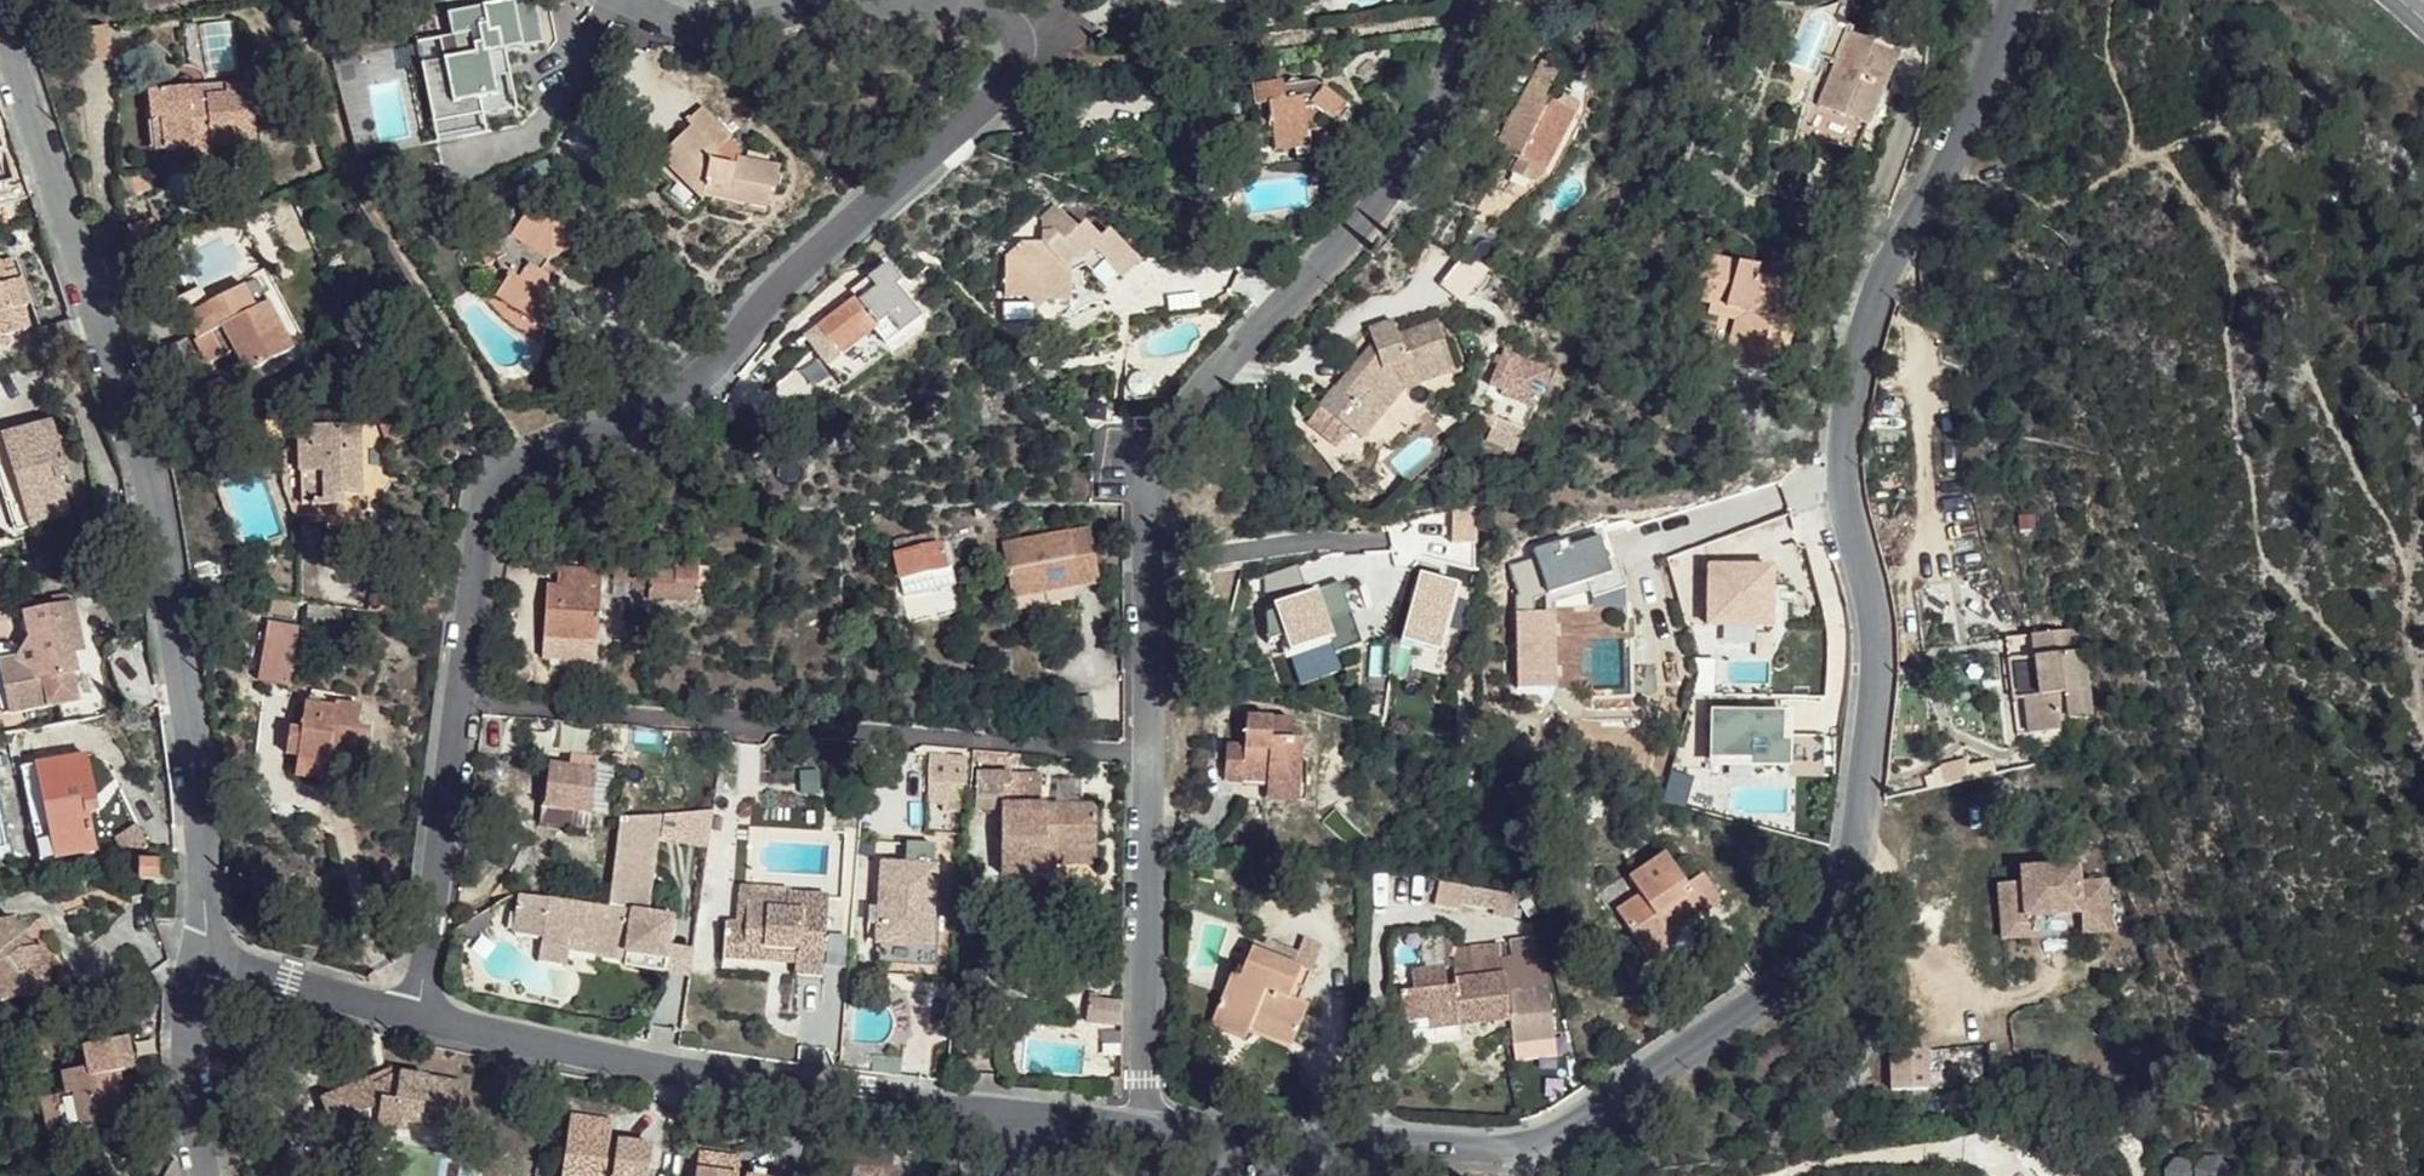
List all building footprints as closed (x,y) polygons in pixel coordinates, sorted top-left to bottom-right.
[(491,73),(508,69),(510,52),(525,50),(517,3),(450,16),(458,61),(447,63),(456,107),(483,103),(486,118),(509,113),(505,91),(507,79),(492,81),(491,73)] [(1897,54),(1849,35),(1818,108),(1867,128),(1897,54)] [(444,125),(486,118),(483,103),(456,107),(447,63),(433,65),(444,125)] [(1561,107),(1546,98),(1560,71),(1544,63),(1536,79),(1531,79),(1496,147),(1545,174),(1580,111),(1578,104),(1566,97),(1561,107)] [(507,79),(508,69),(491,73),(492,81),(507,79)] [(1257,85),(1258,107),(1259,116),(1253,116),(1256,141),(1274,139),(1276,155),(1309,152),(1309,158),(1324,157),(1345,125),(1338,118),(1345,111),(1319,89),(1302,90),(1301,85),(1299,83),(1297,81),(1293,80),(1289,81),(1287,84),(1286,87),(1287,92),(1283,92),(1282,82),(1257,85)] [(196,150),(215,148),(260,143),(254,86),(228,88),(227,86),(152,94),(155,123),(165,122),(169,153),(196,150)] [(737,167),(736,167),(713,162),(713,159),(719,152),(734,139),(703,108),(688,124),(692,128),(660,158),(685,184),(698,169),(712,182),(709,198),(769,211),(773,192),(779,192),(782,170),(742,160),(739,159),(737,167)] [(159,153),(169,153),(165,122),(155,123),(159,153)] [(216,160),(215,148),(196,150),(198,162),(216,160)] [(713,162),(736,167),(719,152),(713,159),(713,162)] [(32,200),(22,169),(13,171),(14,182),(0,187),(0,208),(1,210),(32,200)] [(707,205),(709,198),(712,182),(698,169),(685,184),(707,205)] [(570,254),(587,226),(567,213),(556,219),(534,206),(514,237),(501,245),(491,229),(472,239),(487,269),(497,264),(499,268),(511,277),(497,299),(514,311),(547,314),(552,282),(541,275),(536,272),(535,269),(540,259),(548,265),(570,254)] [(1044,243),(1022,244),(1007,259),(1006,296),(1028,297),(1039,308),(1055,291),(1073,292),(1073,274),(1086,268),(1106,289),(1138,259),(1111,230),(1101,239),(1087,223),(1080,229),(1059,208),(1044,223),(1044,243)] [(601,237),(587,226),(570,254),(601,237)] [(1463,257),(1432,241),(1415,267),(1442,283),(1463,257)] [(1765,320),(1773,285),(1757,280),(1760,268),(1708,254),(1699,279),(1708,283),(1702,302),(1711,305),(1750,316),(1740,352),(1734,370),(1767,378),(1769,369),(1784,372),(1796,328),(1773,323),(1765,320)] [(1463,257),(1442,283),(1460,298),(1476,286),(1488,270),(1463,257)] [(7,275),(17,270),(14,259),(2,263),(7,275)] [(541,275),(548,265),(540,259),(535,269),(536,272),(541,275)] [(17,270),(7,275),(2,263),(0,263),(0,342),(32,331),(25,310),(30,307),(17,270)] [(889,265),(868,280),(877,293),(861,305),(858,300),(820,328),(841,356),(877,331),(890,346),(923,322),(897,289),(903,284),(889,265)] [(877,293),(868,280),(852,292),(858,300),(861,305),(877,293)] [(201,342),(215,367),(238,352),(249,376),(295,352),(259,281),(213,305),(203,288),(174,303),(181,321),(189,318),(202,341),(201,342)] [(1785,287),(1773,285),(1765,320),(1773,323),(1785,287)] [(1731,351),(1740,352),(1750,316),(1711,305),(1709,313),(1739,323),(1731,351)] [(545,331),(547,314),(514,311),(516,312),(545,331)] [(1363,443),(1381,422),(1407,389),(1454,373),(1438,323),(1399,336),(1393,322),(1371,331),(1374,344),(1377,354),(1368,365),(1360,360),(1321,408),(1349,432),(1363,443)] [(188,379),(215,367),(201,342),(177,354),(188,379)] [(1377,354),(1374,344),(1360,360),(1368,365),(1377,354)] [(1550,376),(1504,356),(1489,389),(1501,394),(1499,399),(1533,414),(1550,376)] [(1533,414),(1499,399),(1490,419),(1523,434),(1533,414)] [(1349,432),(1321,408),(1307,424),(1335,448),(1349,432)] [(411,440),(402,415),(382,422),(389,447),(411,440)] [(1522,434),(1495,421),(1485,443),(1512,456),(1522,434)] [(1391,431),(1381,422),(1363,443),(1374,452),(1391,431)] [(0,440),(0,477),(18,534),(70,518),(59,482),(69,479),(52,423),(0,440)] [(329,496),(341,496),(361,495),(361,428),(303,428),(303,453),(303,506),(329,507),(329,496)] [(327,521),(329,507),(303,506),(303,453),(287,452),(287,489),(297,520),(327,521)] [(0,489),(0,540),(18,534),(3,488),(0,489)] [(341,506),(341,496),(329,496),(329,507),(341,506)] [(1601,537),(1603,542),(1607,541),(1603,529),(1583,535),(1585,542),(1601,537)] [(1100,586),(1091,532),(1003,547),(1013,601),(1100,586)] [(1519,689),(1549,689),(1548,612),(1536,612),(1536,599),(1547,596),(1589,583),(1613,575),(1608,559),(1603,542),(1601,537),(1585,542),(1583,535),(1536,550),(1538,557),(1511,565),(1521,595),(1517,596),(1519,689)] [(949,575),(945,549),(900,556),(904,581),(949,575)] [(652,573),(653,573),(655,558),(619,556),(615,581),(633,584),(633,591),(650,593),(652,573)] [(1548,612),(1549,689),(1558,688),(1557,602),(1592,591),(1594,599),(1628,588),(1618,556),(1608,559),(1613,575),(1589,583),(1547,596),(1548,612)] [(700,568),(702,568),(703,561),(678,560),(677,566),(700,568)] [(698,606),(702,568),(700,568),(677,566),(677,575),(653,573),(652,573),(650,593),(649,602),(655,603),(656,603),(680,605),(698,606)] [(1709,568),(1709,627),(1771,627),(1772,569),(1709,568)] [(545,642),(585,645),(598,646),(604,572),(561,570),(558,588),(549,588),(545,642)] [(1416,576),(1452,589),(1453,586),(1416,573),(1416,576)] [(1416,576),(1393,643),(1429,656),(1452,589),(1416,576)] [(445,625),(447,612),(436,603),(428,602),(428,598),(376,591),(373,614),(445,625)] [(1269,591),(1251,625),(1260,626),(1261,620),(1296,626),(1301,597),(1269,591)] [(295,618),(297,604),(271,600),(269,612),(295,618)] [(73,644),(83,641),(75,603),(26,613),(32,640),(19,661),(9,664),(24,705),(31,709),(37,712),(38,713),(38,712),(81,703),(74,678),(79,675),(74,656),(73,644)] [(679,617),(680,605),(656,603),(655,603),(653,616),(679,617)] [(1251,625),(1239,649),(1255,653),(1252,670),(1296,677),(1295,682),(1294,692),(1320,697),(1330,631),(1296,626),(1261,620),(1260,626),(1251,625)] [(298,628),(267,621),(255,688),(286,695),(298,628)] [(2080,623),(2004,635),(2019,733),(2066,726),(2064,716),(2062,704),(2074,703),(2075,715),(2094,713),(2080,623)] [(85,653),(83,641),(73,644),(74,656),(85,653)] [(583,654),(585,645),(545,642),(545,652),(583,654)] [(9,664),(19,661),(16,646),(3,649),(9,664)] [(14,719),(3,666),(9,664),(3,649),(0,649),(0,689),(6,720),(14,719)] [(16,718),(38,713),(37,712),(31,709),(24,705),(9,664),(3,666),(14,719),(16,718)] [(302,760),(332,763),(345,766),(346,753),(369,755),(373,730),(360,727),(359,727),(361,718),(364,706),(363,706),(337,702),(336,707),(307,704),(303,733),(290,732),(287,754),(300,756),(302,760)] [(2064,716),(2075,715),(2074,703),(2062,704),(2064,716)] [(1712,714),(1711,760),(1751,760),(1751,768),(1789,768),(1789,744),(1782,744),(1782,715),(1712,714)] [(1269,784),(1301,787),(1303,743),(1292,742),(1294,720),(1248,717),(1245,746),(1228,745),(1227,781),(1269,784)] [(1829,745),(1789,744),(1789,768),(1829,768),(1829,745)] [(85,802),(97,801),(87,758),(37,768),(54,849),(94,842),(88,815),(85,802)] [(968,760),(950,758),(947,791),(964,793),(968,760)] [(329,782),(332,763),(302,760),(296,777),(329,782)] [(598,774),(600,764),(572,760),(570,770),(598,774)] [(617,767),(600,764),(598,774),(570,770),(552,768),(547,807),(593,814),(610,817),(617,767)] [(96,854),(94,842),(54,849),(37,768),(23,771),(42,864),(58,861),(96,854)] [(1096,866),(1096,854),(1098,807),(1043,804),(1043,789),(1011,788),(1012,774),(979,773),(978,809),(1004,810),(1001,879),(1045,880),(1046,865),(1096,866)] [(1299,803),(1301,787),(1269,784),(1268,800),(1299,803)] [(99,813),(97,801),(85,802),(88,815),(99,813)] [(590,834),(593,814),(547,807),(543,808),(540,827),(590,834)] [(685,812),(680,844),(707,848),(712,816),(685,812)] [(519,901),(514,939),(544,942),(543,951),(571,955),(598,958),(598,960),(628,964),(627,969),(667,974),(674,920),(648,917),(658,843),(619,838),(609,911),(519,901)] [(8,848),(0,849),(0,861),(11,859),(8,848)] [(1723,904),(1704,875),(1688,886),(1665,854),(1629,879),(1640,896),(1617,911),(1650,963),(1676,946),(1672,938),(1723,904)] [(159,867),(142,865),(142,883),(158,883),(159,867)] [(2088,912),(2089,933),(2114,931),(2112,883),(2084,883),(2083,866),(2067,867),(2029,867),(2029,881),(2006,882),(2007,925),(2033,922),(2032,913),(2088,912)] [(885,867),(882,905),(879,933),(877,966),(931,970),(939,873),(885,867)] [(1457,892),(1455,912),(1514,917),(1516,896),(1457,892)] [(790,906),(790,897),(744,894),(739,924),(726,924),(725,930),(746,932),(750,904),(790,906)] [(797,958),(796,967),(796,978),(823,980),(831,901),(790,897),(790,906),(750,904),(746,932),(725,930),(723,961),(746,963),(746,954),(797,958)] [(879,933),(882,905),(872,905),(870,933),(879,933)] [(24,936),(11,922),(0,924),(0,1004),(53,994),(44,950),(39,950),(22,953),(16,945),(24,936)] [(2033,934),(2033,922),(2007,925),(2008,937),(2033,934)] [(39,950),(24,936),(16,945),(22,953),(39,950)] [(1454,950),(1457,980),(1505,976),(1504,962),(1502,947),(1454,950)] [(1263,1001),(1305,1019),(1309,1009),(1299,1005),(1313,973),(1255,949),(1241,980),(1233,977),(1211,1029),(1244,1044),(1256,1014),(1263,1001)] [(571,955),(543,951),(541,967),(569,970),(571,955)] [(746,963),(796,967),(797,958),(746,954),(746,963)] [(1504,962),(1505,976),(1508,976),(1512,1023),(1514,1046),(1556,1043),(1549,962),(1517,965),(1517,960),(1504,962)] [(1460,1007),(1462,1026),(1512,1023),(1508,976),(1505,976),(1457,980),(1458,987),(1448,988),(1446,970),(1414,974),(1413,992),(1402,994),(1403,1021),(1430,1019),(1451,1018),(1450,1009),(1460,1007)] [(1298,1032),(1305,1019),(1263,1001),(1256,1014),(1298,1032)] [(1122,1007),(1086,1007),(1086,1029),(1122,1030),(1122,1007)] [(1431,1030),(1462,1026),(1460,1007),(1450,1009),(1451,1018),(1430,1019),(1431,1030)] [(100,1128),(129,1122),(121,1075),(136,1072),(130,1040),(85,1049),(87,1069),(62,1073),(66,1094),(42,1099),(50,1137),(74,1133),(100,1128)] [(1893,1048),(1894,1088),(1930,1088),(1929,1048),(1893,1048)] [(874,1057),(872,1075),(902,1078),(904,1060),(874,1057)] [(372,1088),(396,1077),(394,1069),(367,1078),(369,1081),(372,1088)] [(380,1129),(400,1132),(407,1134),(409,1123),(455,1131),(463,1087),(417,1079),(402,1077),(396,1077),(372,1088),(369,1081),(321,1101),(329,1122),(339,1118),(348,1142),(380,1129)] [(610,1142),(613,1123),(571,1116),(562,1175),(648,1175),(652,1150),(610,1142)] [(342,1157),(400,1132),(380,1129),(348,1142),(339,1118),(329,1122),(342,1157)] [(741,1160),(699,1153),(696,1175),(739,1175),(741,1160)] [(2197,1175),(2229,1175),(2229,1162),(2219,1153),(2206,1153),(2197,1163),(2197,1175)] [(2197,1163),(2187,1154),(2173,1155),(2164,1165),(2165,1175),(2197,1175),(2197,1163)]
